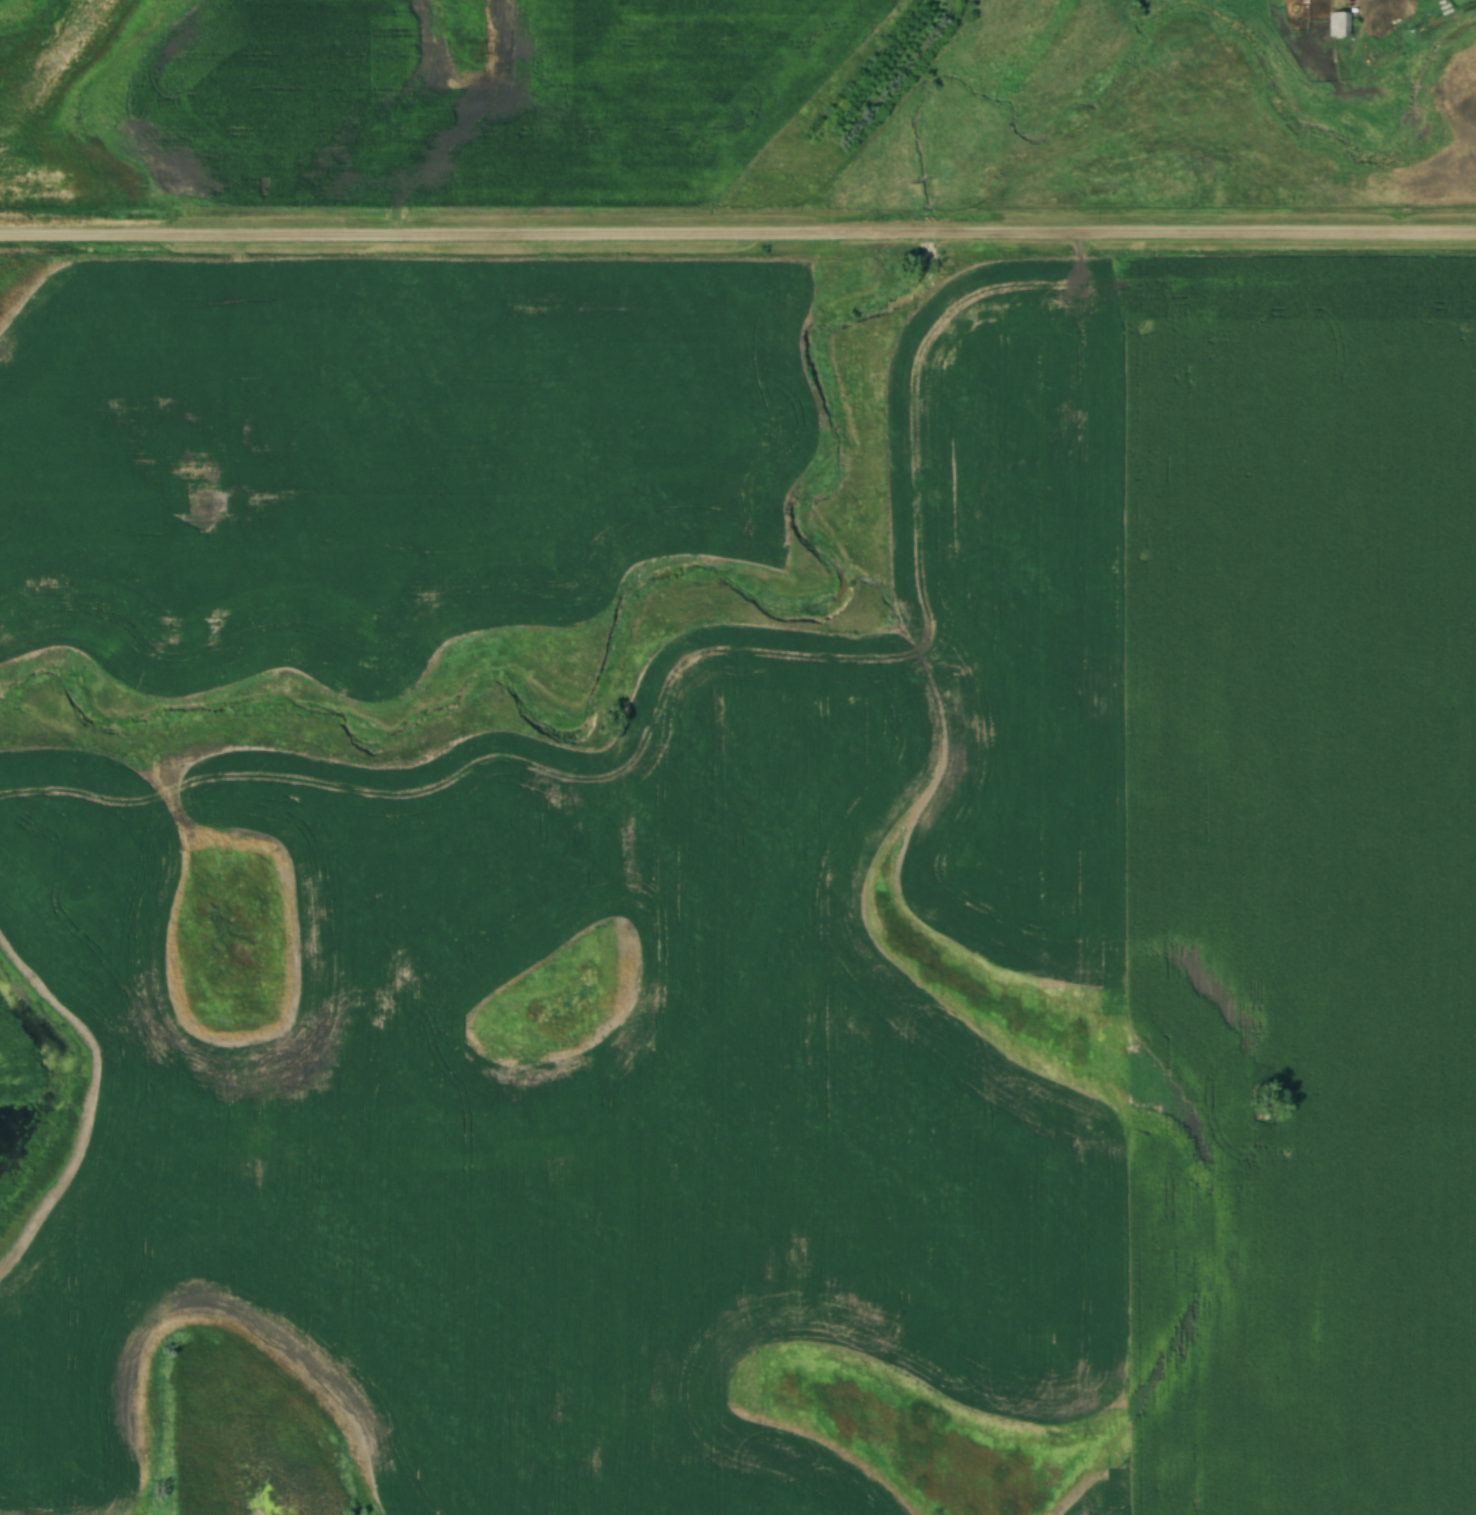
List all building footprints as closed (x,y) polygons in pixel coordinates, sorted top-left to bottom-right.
[(1328,36),(1346,36),(1346,13),(1328,13),(1328,36)]
